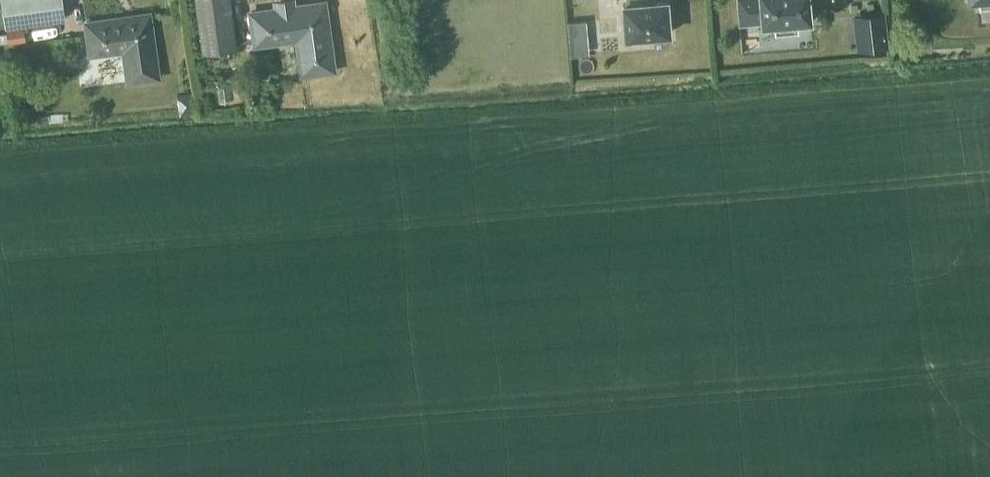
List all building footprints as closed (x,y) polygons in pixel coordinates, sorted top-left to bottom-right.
[(4,27),(64,18),(62,0),(0,0),(4,27)] [(202,52),(235,48),(229,0),(195,0),(202,52)] [(626,5),(623,5),(626,37),(668,33),(665,2),(655,3),(654,0),(625,0),(626,5)] [(809,0),(735,0),(737,26),(760,24),(760,26),(773,25),(773,34),(798,32),(797,23),(811,21),(809,0)] [(966,2),(978,1),(979,8),(989,7),(989,0),(966,0),(966,2)] [(297,43),(302,74),(334,70),(324,2),(250,13),(255,44),(292,39),(297,43)] [(158,80),(153,46),(149,14),(86,23),(90,54),(120,50),(125,85),(158,80)] [(882,14),(862,16),(866,48),(886,45),(882,14)] [(569,39),(587,37),(586,20),(567,22),(569,39)] [(25,41),(23,28),(5,30),(7,44),(25,41)]
